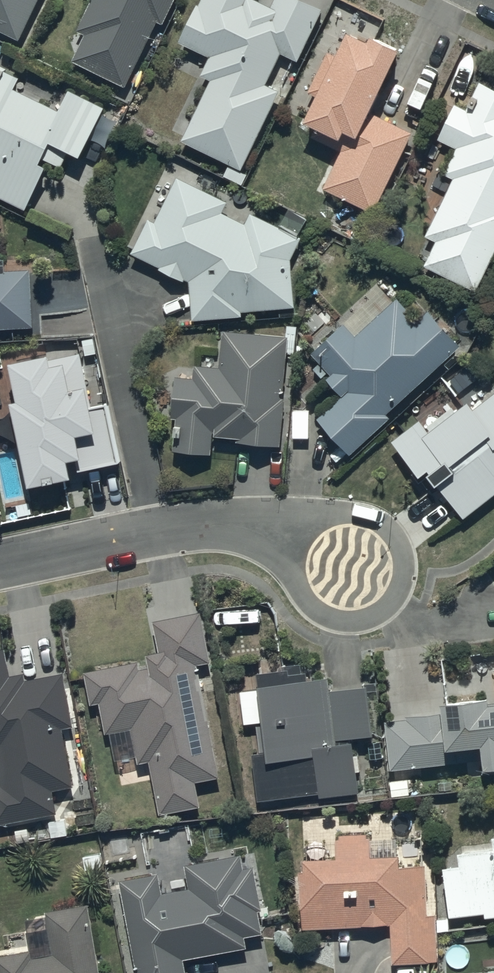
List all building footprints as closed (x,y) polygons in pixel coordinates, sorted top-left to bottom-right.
[(16,40),(35,0),(0,0),(0,32),(16,40)] [(75,31),(81,34),(69,60),(123,86),(154,20),(159,22),(170,0),(89,0),(75,31)] [(179,140),(227,164),(220,176),(240,186),(245,175),(238,171),(278,91),(263,83),(279,53),(295,61),(321,8),(304,0),(272,0),(269,6),(258,0),(198,0),(196,4),(193,3),(175,40),(207,57),(198,74),(209,80),(179,140)] [(396,47),(365,33),(362,39),(343,30),(332,55),(324,51),(305,91),(311,94),(299,120),(315,128),(311,137),(338,150),(320,189),(369,212),(408,130),(366,111),(396,47)] [(77,157),(102,107),(65,90),(57,108),(13,88),(18,76),(0,68),(0,199),(22,210),(43,166),(36,162),(39,157),(58,167),(66,151),(77,157)] [(477,82),(464,110),(452,104),(436,139),(455,148),(443,173),(438,171),(431,185),(443,190),(421,236),(433,241),(421,265),(473,290),(493,246),(493,90),(477,82)] [(224,201),(173,176),(151,221),(145,218),(128,253),(158,267),(157,270),(181,280),(182,277),(186,279),(190,320),(238,316),(238,310),(291,306),(287,260),(298,237),(245,211),(240,221),(219,211),(224,201)] [(30,327),(28,270),(3,271),(3,261),(0,261),(0,328),(30,327)] [(416,322),(395,299),(354,336),(342,323),(309,354),(318,363),(312,369),(320,378),(323,376),(340,395),(315,418),(349,456),(388,420),(383,415),(457,347),(426,313),(416,322)] [(283,337),(221,331),(217,366),(192,364),(190,378),(172,377),(168,418),(173,418),(170,448),(209,452),(211,435),(235,437),(235,441),(276,445),(281,393),(279,392),(283,352),(294,353),(297,326),(284,325),(283,337)] [(5,400),(22,484),(23,486),(67,476),(63,458),(72,456),(75,469),(120,459),(108,401),(89,405),(83,373),(78,350),(45,358),(44,353),(5,361),(6,364),(13,399),(5,400)] [(390,441),(416,477),(424,471),(460,519),(493,494),(493,392),(471,409),(465,402),(425,431),(418,421),(390,441)] [(158,814),(198,805),(193,783),(210,779),(219,777),(195,665),(210,662),(199,610),(149,621),(155,650),(144,653),(145,657),(81,671),(89,705),(96,703),(103,733),(128,728),(131,740),(136,763),(147,760),(150,777),(158,814)] [(53,812),(49,790),(72,785),(60,728),(71,726),(60,672),(24,680),(23,672),(8,675),(2,647),(0,647),(0,823),(53,812)] [(256,688),(237,691),(242,725),(257,722),(262,753),(248,755),(255,800),(316,791),(317,796),(354,791),(346,739),(371,735),(364,686),(327,692),(325,677),(305,680),(302,665),(254,672),(256,688)] [(383,723),(389,772),(478,761),(479,769),(493,767),(493,770),(493,701),(487,702),(486,697),(438,703),(439,710),(405,714),(405,720),(383,723)] [(489,835),(490,848),(455,851),(456,865),(440,866),(446,918),(482,914),(482,917),(493,916),(493,834),(489,835)] [(300,907),(300,929),(388,925),(388,945),(388,962),(434,962),(434,915),(424,915),(424,865),(394,865),(394,853),(369,853),(369,836),(333,836),(333,857),(300,857),(300,868),(296,868),(296,907),(300,907)] [(116,883),(134,972),(184,972),(181,960),(241,949),(239,937),(262,933),(257,906),(260,905),(253,866),(243,868),(240,854),(182,866),(186,888),(160,893),(157,875),(116,883)] [(42,911),(49,953),(31,957),(29,948),(0,953),(0,972),(97,972),(85,903),(42,911)]
